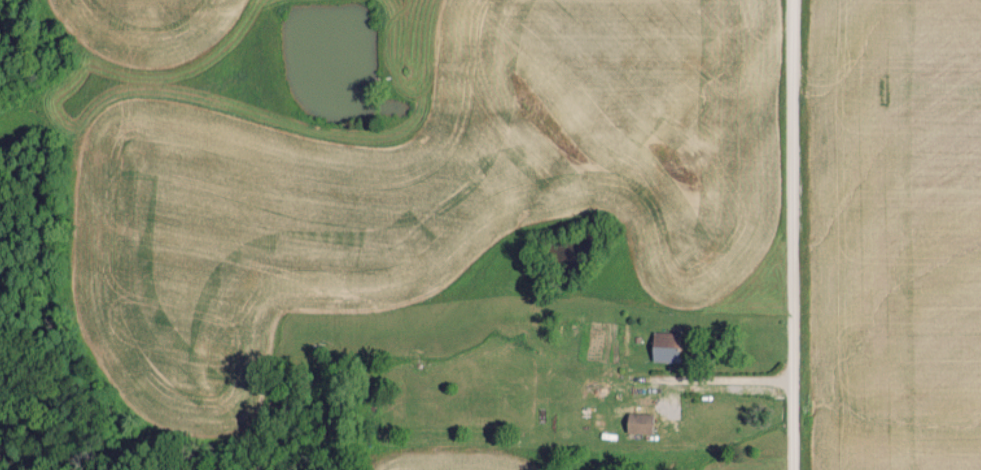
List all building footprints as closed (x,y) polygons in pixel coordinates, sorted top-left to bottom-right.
[(678,333),(651,332),(649,361),(677,362),(678,333)] [(624,433),(649,433),(650,413),(625,412),(624,433)]
